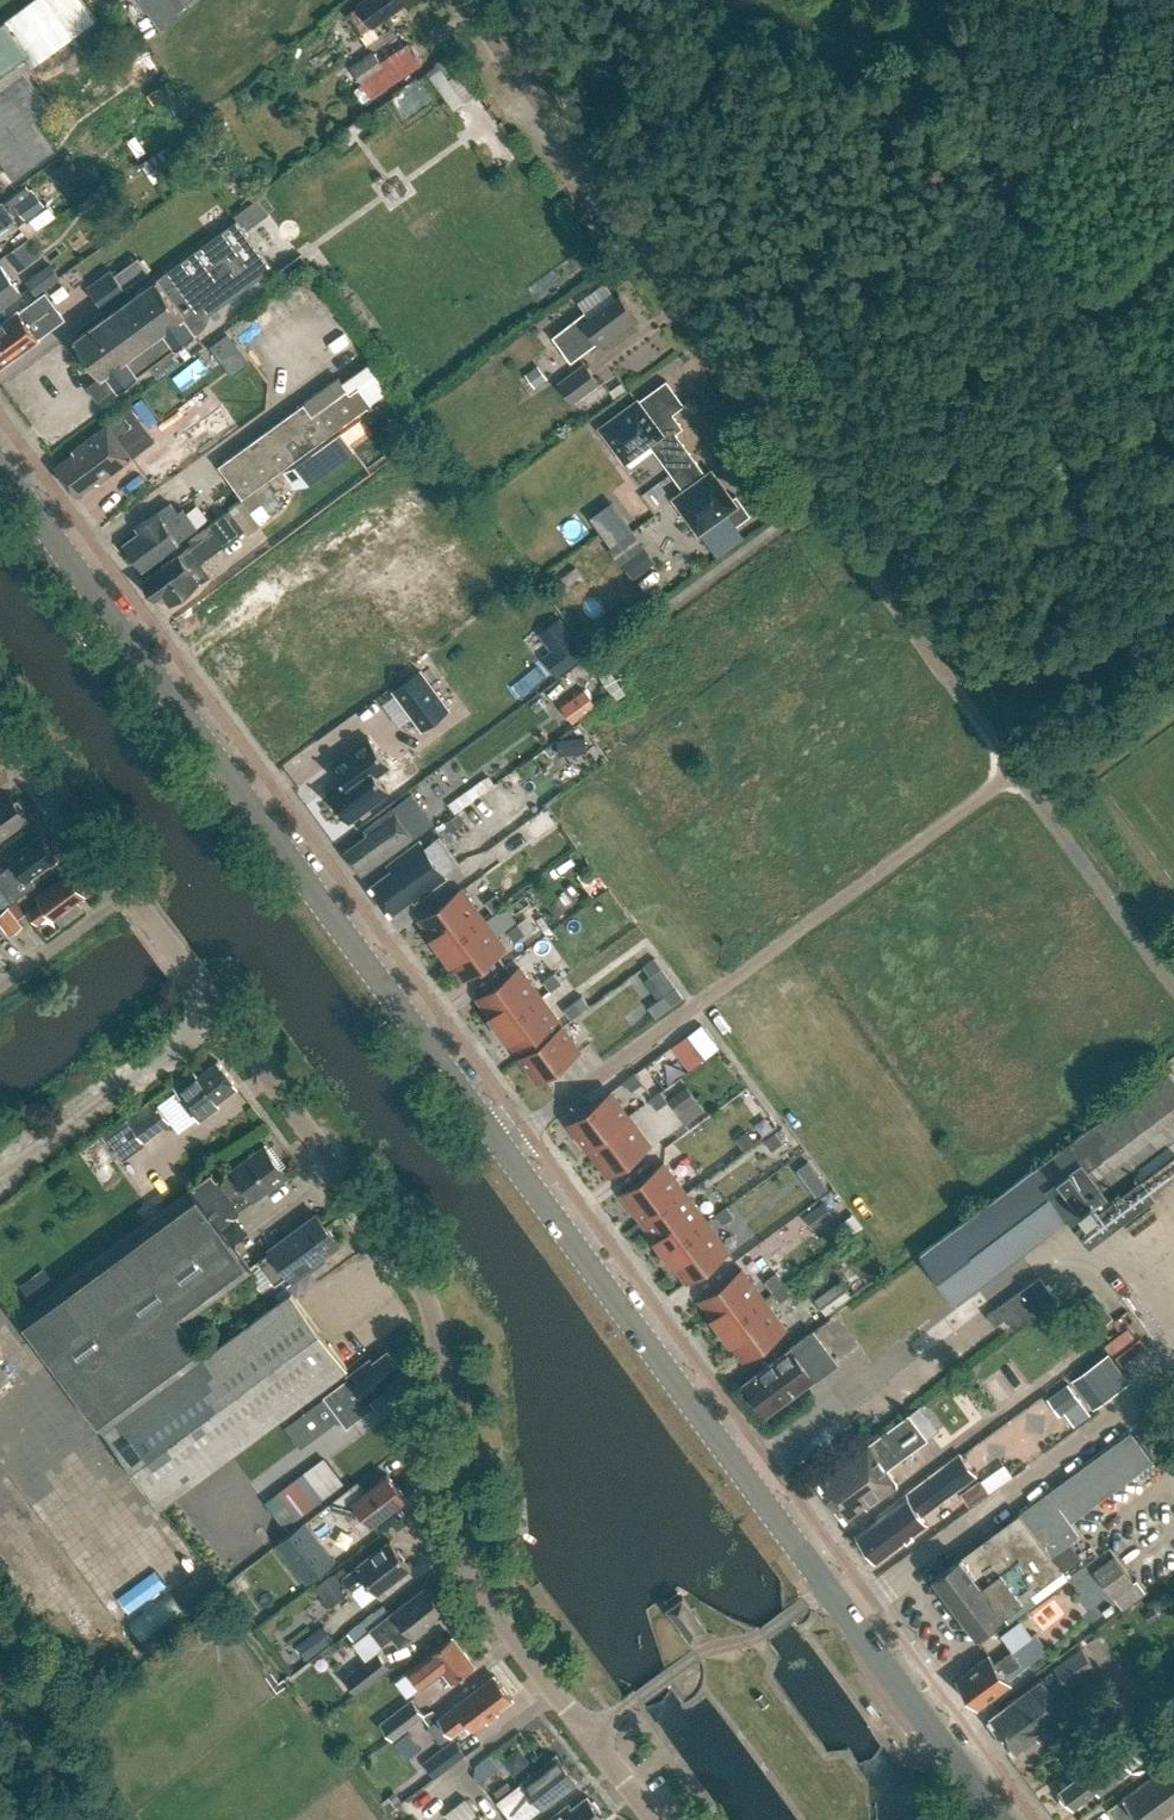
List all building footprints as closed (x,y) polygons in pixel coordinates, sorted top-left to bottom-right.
[(86,0),(33,0),(0,25),(0,87),(24,69),(97,14),(86,0)] [(160,27),(179,14),(176,9),(188,0),(140,0),(160,27)] [(418,0),(365,0),(358,5),(348,13),(370,43),(390,28),(383,18),(404,3),(407,8),(418,0)] [(373,98),(422,62),(410,44),(382,65),(373,53),(351,69),(373,98)] [(455,109),(477,93),(459,69),(462,67),(451,51),(436,62),(437,64),(427,71),(455,109)] [(24,69),(0,87),(0,161),(13,179),(53,149),(32,119),(50,105),(24,69)] [(14,218),(18,224),(27,218),(17,204),(32,193),(27,185),(0,205),(0,228),(14,218)] [(32,193),(17,204),(27,218),(45,205),(35,191),(32,193)] [(27,218),(18,224),(28,237),(54,218),(45,205),(27,218)] [(209,314),(272,268),(246,230),(238,219),(173,265),(209,314)] [(21,274),(34,265),(22,250),(10,259),(21,274)] [(143,278),(132,260),(115,271),(126,288),(143,278)] [(50,263),(26,281),(37,295),(61,277),(50,263)] [(209,314),(173,265),(157,277),(184,315),(183,316),(195,333),(196,333),(205,327),(209,320),(209,314)] [(21,292),(1,266),(0,267),(0,307),(21,292)] [(97,399),(116,386),(118,388),(195,333),(183,316),(184,315),(157,277),(74,337),(100,374),(86,384),(97,399)] [(63,318),(45,293),(20,312),(19,311),(0,325),(0,367),(39,339),(37,337),(63,318)] [(600,345),(637,320),(620,296),(589,317),(585,311),(552,333),(569,359),(598,340),(600,345)] [(224,356),(237,345),(227,333),(214,344),(224,356)] [(304,404),(219,465),(230,481),(210,496),(222,512),(242,498),(394,387),(374,360),(343,383),(338,376),(303,402),(304,404)] [(573,404),(602,382),(587,362),(558,383),(573,404)] [(535,387),(547,379),(538,366),(526,374),(527,375),(534,386),(535,387)] [(527,391),(534,386),(527,375),(519,380),(527,391)] [(638,404),(605,428),(626,457),(650,439),(668,465),(686,452),(675,437),(682,431),(666,409),(678,400),(666,384),(638,404)] [(122,413),(73,450),(75,452),(58,465),(79,493),(95,481),(100,482),(133,457),(123,444),(137,433),(122,413)] [(200,420),(176,437),(190,456),(213,439),(200,420)] [(706,479),(686,452),(668,465),(688,492),(679,499),(699,528),(727,508),(737,521),(747,514),(732,495),(728,498),(711,475),(706,479)] [(176,513),(170,504),(137,527),(141,532),(126,543),(143,568),(179,543),(178,541),(197,528),(183,508),(176,513)] [(163,591),(171,603),(210,575),(207,571),(216,564),(209,553),(244,528),(231,509),(191,538),(195,544),(143,581),(154,597),(163,591)] [(635,530),(624,515),(600,532),(611,547),(635,530)] [(631,580),(655,563),(644,547),(620,564),(631,580)] [(562,594),(584,578),(576,568),(554,584),(562,594)] [(551,651),(573,635),(560,617),(538,634),(551,651)] [(557,676),(587,653),(573,635),(551,651),(543,657),(557,676)] [(600,675),(616,699),(626,692),(610,668),(600,675)] [(421,669),(392,690),(421,730),(450,708),(421,669)] [(584,689),(561,706),(573,723),(596,706),(584,689)] [(550,739),(559,761),(586,750),(576,727),(550,739)] [(390,765),(369,737),(343,756),(334,763),(331,765),(333,767),(343,780),(327,792),(348,821),(388,791),(376,775),(390,765)] [(9,776),(0,764),(0,782),(9,776)] [(0,800),(0,838),(28,818),(10,793),(0,800)] [(364,866),(368,871),(418,834),(400,810),(397,812),(394,808),(363,831),(367,836),(345,851),(359,870),(364,866)] [(451,831),(465,821),(459,813),(445,824),(451,831)] [(547,813),(527,827),(536,839),(556,825),(547,813)] [(35,885),(30,878),(57,858),(41,835),(10,857),(14,862),(0,872),(0,887),(12,903),(35,885)] [(444,874),(459,863),(440,837),(425,847),(421,841),(388,865),(392,870),(370,886),(390,914),(413,898),(414,900),(447,877),(444,874)] [(535,876),(548,867),(532,844),(518,854),(535,876)] [(55,918),(85,895),(69,873),(38,896),(42,901),(29,911),(38,923),(51,913),(55,918)] [(483,919),(461,889),(420,920),(442,949),(483,919)] [(492,912),(504,903),(497,893),(485,902),(492,912)] [(0,914),(0,921),(10,934),(22,925),(9,907),(0,914)] [(483,919),(442,949),(464,979),(505,948),(483,919)] [(507,932),(514,942),(526,933),(519,923),(507,932)] [(651,976),(662,968),(655,958),(643,967),(651,976)] [(519,967),(478,998),(498,1026),(539,995),(519,967)] [(543,981),(550,991),(562,982),(555,972),(543,981)] [(672,1005),(683,997),(676,987),(664,995),(649,1007),(656,1017),(672,1005)] [(539,995),(498,1026),(518,1053),(560,1022),(539,995)] [(571,1019),(583,1010),(576,1001),(564,1009),(571,1019)] [(560,1022),(518,1053),(538,1081),(580,1050),(560,1022)] [(719,1048),(701,1024),(687,1034),(705,1058),(719,1048)] [(219,1106),(217,1102),(236,1088),(217,1062),(197,1077),(194,1073),(175,1087),(200,1120),(219,1106)] [(1070,1217),(1089,1242),(1156,1192),(1156,1191),(1173,1177),(1173,1076),(1168,1068),(838,1315),(874,1363),(1070,1217)] [(624,1081),(632,1091),(643,1082),(636,1072),(624,1081)] [(696,1098),(688,1087),(669,1101),(677,1113),(696,1098)] [(611,1091),(569,1122),(589,1149),(630,1118),(611,1091)] [(657,1109),(668,1101),(661,1091),(650,1100),(657,1109)] [(159,1106),(156,1108),(151,1100),(105,1134),(123,1159),(145,1143),(143,1141),(170,1121),(159,1106)] [(759,1124),(766,1134),(778,1125),(771,1116),(759,1124)] [(630,1118),(589,1149),(608,1175),(650,1145),(630,1118)] [(772,1150),(783,1142),(776,1132),(764,1140),(772,1150)] [(287,1175),(265,1145),(231,1171),(216,1181),(239,1209),(253,1199),(254,1200),(287,1175)] [(664,1163),(622,1194),(644,1223),(685,1192),(664,1163)] [(184,1319),(251,1270),(220,1229),(230,1221),(231,1217),(236,1218),(239,1209),(216,1181),(211,1174),(194,1187),(195,1188),(18,1319),(160,1506),(348,1367),(292,1292),(207,1354),(184,1319)] [(808,1186),(816,1196),(828,1187),(821,1177),(808,1186)] [(685,1192),(644,1223),(665,1253),(707,1222),(685,1192)] [(813,1199),(800,1213),(816,1227),(829,1213),(813,1199)] [(727,1206),(716,1215),(723,1225),(734,1216),(727,1206)] [(317,1214),(268,1250),(270,1252),(258,1261),(275,1284),(288,1275),(293,1282),(325,1258),(323,1255),(339,1244),(317,1214)] [(707,1222),(665,1253),(687,1282),(729,1251),(707,1222)] [(742,1270),(700,1300),(722,1330),(764,1299),(742,1270)] [(764,1281),(773,1293),(785,1284),(776,1273),(764,1281)] [(22,1288),(33,1303),(46,1293),(35,1278),(22,1288)] [(1057,1302),(1039,1278),(988,1315),(995,1326),(1006,1318),(1016,1332),(1057,1302)] [(841,1281),(815,1300),(825,1314),(851,1295),(841,1281)] [(773,1293),(780,1302),(792,1293),(785,1284),(773,1293)] [(1100,1327),(1113,1318),(1093,1291),(1080,1301),(1100,1327)] [(764,1299),(722,1330),(744,1359),(786,1329),(764,1299)] [(767,1414),(836,1363),(814,1332),(744,1383),(767,1414)] [(373,1363),(371,1360),(350,1376),(324,1396),(347,1426),(374,1406),(369,1400),(385,1388),(383,1385),(403,1370),(388,1351),(373,1363)] [(1071,1380),(1093,1409),(1115,1393),(1131,1382),(1109,1352),(1094,1364),(1071,1380)] [(1043,1395),(1056,1413),(1076,1399),(1064,1381),(1043,1395)] [(910,1415),(819,1482),(845,1518),(865,1503),(867,1507),(898,1484),(887,1468),(927,1438),(910,1415)] [(1068,1579),(1062,1571),(1063,1570),(1052,1555),(1082,1533),(1073,1521),(1154,1461),(1131,1431),(934,1576),(977,1635),(1003,1616),(1008,1624),(1068,1579)] [(879,1515),(880,1517),(857,1534),(875,1558),(898,1542),(900,1544),(928,1524),(922,1515),(976,1476),(961,1456),(879,1515)] [(298,1517),(343,1483),(324,1457),(278,1491),(298,1517)] [(357,1481),(327,1504),(344,1525),(349,1520),(359,1532),(371,1523),(371,1524),(405,1497),(387,1474),(365,1491),(357,1481)] [(969,1506),(989,1491),(980,1479),(961,1494),(969,1506)] [(336,1560),(305,1520),(276,1543),(306,1583),(336,1560)] [(356,1569),(357,1570),(343,1581),(362,1606),(411,1568),(391,1542),(356,1569)] [(1113,1595),(1133,1580),(1114,1556),(1095,1571),(1113,1595)] [(152,1572),(114,1592),(122,1607),(160,1587),(152,1572)] [(317,1585),(332,1605),(345,1596),(331,1576),(317,1585)] [(419,1637),(429,1630),(426,1626),(445,1611),(428,1588),(396,1612),(373,1630),(384,1645),(394,1637),(402,1647),(417,1635),(419,1637)] [(669,1609),(692,1640),(707,1629),(683,1598),(669,1609)] [(1150,1621),(1160,1615),(1154,1606),(1144,1612),(1150,1621)] [(307,1659),(333,1639),(323,1625),(296,1645),(307,1659)] [(957,1677),(978,1706),(1009,1683),(1004,1676),(1022,1663),(1025,1666),(1047,1650),(1035,1633),(1012,1650),(994,1663),(988,1654),(957,1677)] [(453,1635),(431,1652),(432,1653),(409,1671),(422,1688),(444,1670),(454,1682),(475,1665),(453,1635)] [(1081,1646),(1053,1666),(1068,1687),(1096,1667),(1081,1646)] [(356,1693),(390,1667),(378,1652),(344,1677),(356,1693)] [(497,1710),(514,1698),(497,1676),(495,1673),(438,1716),(433,1710),(425,1714),(423,1716),(428,1723),(427,1724),(441,1743),(451,1735),(452,1735),(468,1723),(473,1728),(485,1719),(487,1722),(499,1712),(497,1710)] [(1040,1738),(1069,1717),(1042,1680),(989,1718),(1014,1752),(1038,1735),(1040,1738)] [(423,1716),(425,1714),(413,1698),(380,1723),(392,1739),(423,1716)] [(1096,1790),(1099,1793),(1131,1769),(1121,1756),(1140,1742),(1132,1731),(1075,1772),(1078,1776),(1061,1789),(1074,1807),(1096,1790)] [(435,1777),(465,1754),(454,1739),(423,1762),(435,1777)] [(524,1781),(512,1790),(507,1782),(494,1791),(500,1799),(498,1801),(513,1819),(526,1819),(544,1807),(577,1782),(557,1755),(523,1781),(524,1781)] [(1124,1799),(1129,1805),(1114,1816),(1117,1819),(1157,1819),(1173,1807),(1173,1761),(1124,1799)] [(388,1808),(401,1798),(394,1788),(380,1798),(388,1808)] [(603,1817),(588,1796),(568,1812),(565,1808),(548,1819),(599,1819),(603,1817)] [(480,1813),(478,1815),(465,1797),(445,1812),(451,1819),(485,1819),(480,1813)]
